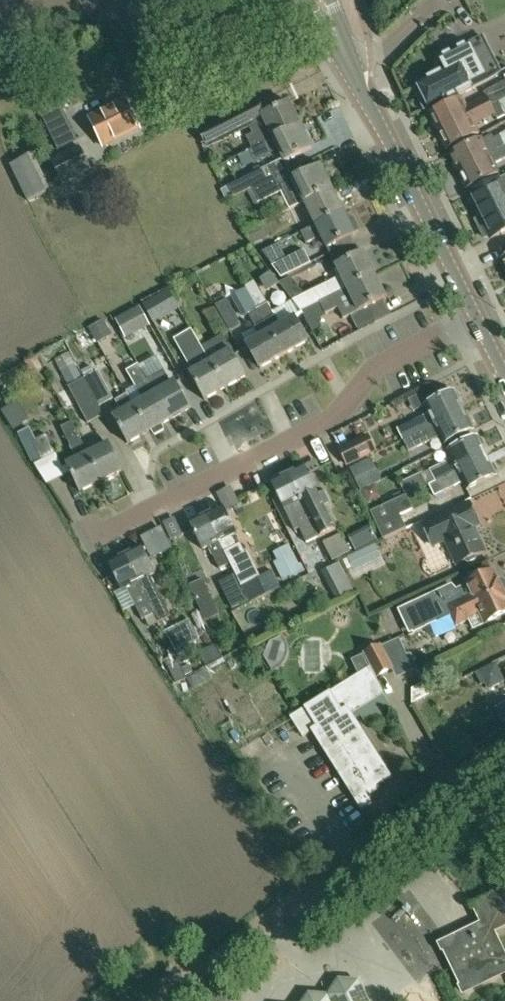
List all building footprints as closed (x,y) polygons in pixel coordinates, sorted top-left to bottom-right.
[(446,70),(417,84),(418,85),(423,96),(419,98),(425,109),(429,107),(430,109),(487,80),(501,72),(483,37),(469,44),(441,58),(446,70)] [(438,131),(491,105),(504,98),(504,81),(483,92),(486,96),(465,107),(461,98),(429,114),(438,131)] [(438,131),(447,149),(479,133),(474,124),(494,114),(497,120),(504,116),(504,115),(504,112),(504,98),(491,105),(438,131)] [(208,129),(199,133),(205,145),(214,141),(263,116),(268,127),(253,134),(247,137),(252,149),(274,139),(300,125),(289,103),(270,112),(264,100),(258,103),(208,129)] [(126,101),(89,119),(103,145),(139,128),(126,101)] [(56,104),(39,113),(57,149),(74,140),(56,104)] [(252,150),(249,151),(255,163),(267,157),(267,156),(279,150),(285,162),(312,148),(300,125),(274,139),(252,149),(252,150)] [(458,171),(504,148),(504,132),(493,139),(491,135),(482,140),(481,138),(449,154),(458,171)] [(62,185),(91,171),(79,145),(50,159),(62,185)] [(458,171),(467,189),(499,173),(494,164),(504,158),(504,148),(458,171)] [(27,200),(53,192),(42,154),(15,161),(27,200)] [(246,178),(244,178),(227,187),(233,198),(251,189),(251,188),(275,177),(269,166),(246,178)] [(289,170),(275,177),(251,188),(251,189),(258,203),(281,192),(289,209),(305,202),(333,189),(321,166),(293,179),(289,170)] [(469,195),(480,216),(504,203),(504,177),(499,180),(469,195)] [(333,189),(305,202),(316,225),(343,211),(333,189)] [(476,220),(485,238),(490,236),(491,238),(504,231),(504,203),(480,216),(481,218),(476,220)] [(316,225),(317,225),(300,233),(306,244),(322,237),(327,247),(355,234),(354,232),(359,229),(354,218),(348,221),(343,211),(316,225)] [(281,278),(310,264),(304,251),(272,266),(281,278)] [(363,252),(337,265),(342,276),(304,295),(290,276),(279,282),(292,301),(294,303),(301,311),(320,302),(333,295),(348,288),(375,275),(363,252)] [(375,275),(348,288),(333,295),(320,302),(326,313),(338,308),(343,318),(351,315),(357,328),(375,319),(369,306),(386,298),(375,275)] [(265,322),(270,331),(284,355),(308,341),(295,317),(302,313),(301,311),(294,303),(292,301),(273,312),(259,287),(249,293),(258,309),(259,311),(265,322)] [(179,306),(171,292),(145,306),(153,320),(179,306)] [(241,325),(234,311),(227,299),(215,305),(230,331),(241,325)] [(215,307),(207,311),(204,313),(218,338),(230,331),(215,305),(215,306),(215,307)] [(139,307),(115,320),(126,339),(149,326),(139,307)] [(260,368),(284,355),(270,331),(265,322),(259,311),(258,309),(248,314),(256,326),(254,328),(259,337),(247,344),(260,368)] [(107,320),(91,327),(98,343),(115,336),(107,320)] [(225,388),(211,362),(210,362),(193,331),(176,340),(194,371),(189,374),(204,400),(225,388)] [(232,350),(211,362),(225,388),(246,376),(232,350)] [(58,359),(69,383),(84,376),(73,352),(58,359)] [(134,405),(134,406),(148,431),(151,430),(154,434),(155,434),(163,430),(163,428),(161,424),(169,419),(147,380),(146,380),(139,367),(128,373),(136,386),(135,386),(144,400),(134,405)] [(164,370),(147,380),(169,419),(190,408),(176,381),(172,384),(164,370)] [(85,378),(84,378),(100,407),(114,399),(99,371),(85,378)] [(100,407),(84,378),(68,386),(88,424),(102,417),(99,407),(100,407)] [(398,429),(403,441),(464,411),(460,403),(462,399),(459,393),(455,392),(454,391),(426,405),(430,413),(398,429)] [(128,443),(148,431),(134,406),(134,405),(128,394),(116,401),(123,412),(113,417),(128,443)] [(468,419),(464,411),(403,441),(409,451),(441,436),(445,444),(473,430),(473,428),(474,426),(472,419),(468,419)] [(79,492),(101,481),(88,454),(73,422),(61,428),(77,460),(66,465),(79,492)] [(47,434),(35,440),(29,428),(18,433),(33,465),(56,454),(47,434)] [(368,436),(346,447),(339,450),(347,465),(376,451),(368,436)] [(452,460),(430,471),(435,481),(486,456),(483,448),(484,445),(481,439),(478,438),(477,437),(448,451),(452,460)] [(88,454),(101,481),(123,471),(109,444),(88,454)] [(52,456),(38,464),(50,485),(64,477),(52,456)] [(486,456),(435,481),(428,484),(434,496),(463,482),(468,490),(496,476),(495,474),(497,471),(494,465),(490,464),(486,456)] [(366,460),(350,468),(361,491),(377,483),(366,460)] [(312,523),(319,538),(336,530),(324,505),(329,503),(323,491),(318,493),(304,465),(287,474),(312,523)] [(422,472),(400,483),(406,495),(428,484),(422,472)] [(318,538),(319,538),(312,523),(287,474),(270,482),(284,510),(289,507),(307,543),(318,538)] [(406,529),(393,501),(370,512),(383,539),(406,529)] [(469,504),(423,525),(433,546),(446,540),(457,564),(465,561),(468,563),(477,559),(477,555),(485,552),(473,527),(479,524),(469,504)] [(236,533),(222,506),(206,514),(230,563),(241,585),(259,576),(247,552),(244,554),(239,544),(235,546),(230,536),(236,533)] [(230,563),(206,514),(189,523),(202,550),(208,547),(219,569),(230,564),(230,563)] [(376,529),(353,538),(357,550),(381,541),(376,529)] [(340,533),(322,542),(332,560),(349,550),(340,533)] [(141,546),(124,555),(148,604),(160,598),(149,576),(154,574),(141,546)] [(371,562),(364,548),(347,556),(353,570),(371,562)] [(302,572),(293,552),(273,562),(283,581),(302,572)] [(148,604),(124,555),(107,563),(121,590),(126,587),(142,620),(154,614),(148,604)] [(325,571),(338,599),(356,590),(343,563),(325,571)] [(414,602),(427,628),(451,616),(504,590),(504,581),(501,579),(498,580),(494,571),(482,577),(480,574),(476,573),(468,577),(466,581),(468,584),(467,584),(456,589),(452,584),(414,602)] [(247,602),(234,574),(219,582),(233,609),(247,602)] [(189,586),(197,603),(210,597),(202,580),(189,586)] [(425,629),(427,631),(429,633),(432,634),(435,635),(439,635),(442,634),(456,627),(470,621),(474,630),(486,624),(504,615),(504,590),(451,616),(427,628),(425,629)] [(195,653),(191,643),(199,640),(189,620),(165,632),(174,652),(180,665),(189,660),(188,657),(195,653)] [(263,656),(272,671),(280,667),(285,661),(287,653),(288,647),(285,639),(282,635),(269,641),(269,640),(263,643),(259,647),(259,653),(262,656),(263,656)] [(400,639),(383,646),(384,649),(388,659),(391,664),(408,657),(400,639)] [(371,668),(375,677),(393,668),(391,664),(388,659),(384,649),(383,646),(382,647),(381,644),(363,653),(364,655),(352,660),(358,676),(371,668)] [(186,679),(178,663),(167,668),(175,684),(186,679)] [(479,671),(487,689),(504,682),(496,663),(479,671)] [(371,668),(358,676),(290,718),(302,737),(311,731),(361,810),(372,804),(365,793),(391,777),(352,715),(385,695),(375,677),(371,668)] [(275,718),(270,707),(280,701),(270,682),(229,703),(245,734),(275,718)] [(496,708),(503,724),(504,723),(504,703),(496,708)] [(494,931),(504,926),(504,889),(470,906),(480,925),(439,945),(463,994),(504,973),(504,954),(494,931)] [(367,999),(359,982),(339,980),(329,997),(309,994),(305,1000),(368,1000),(367,999)]
